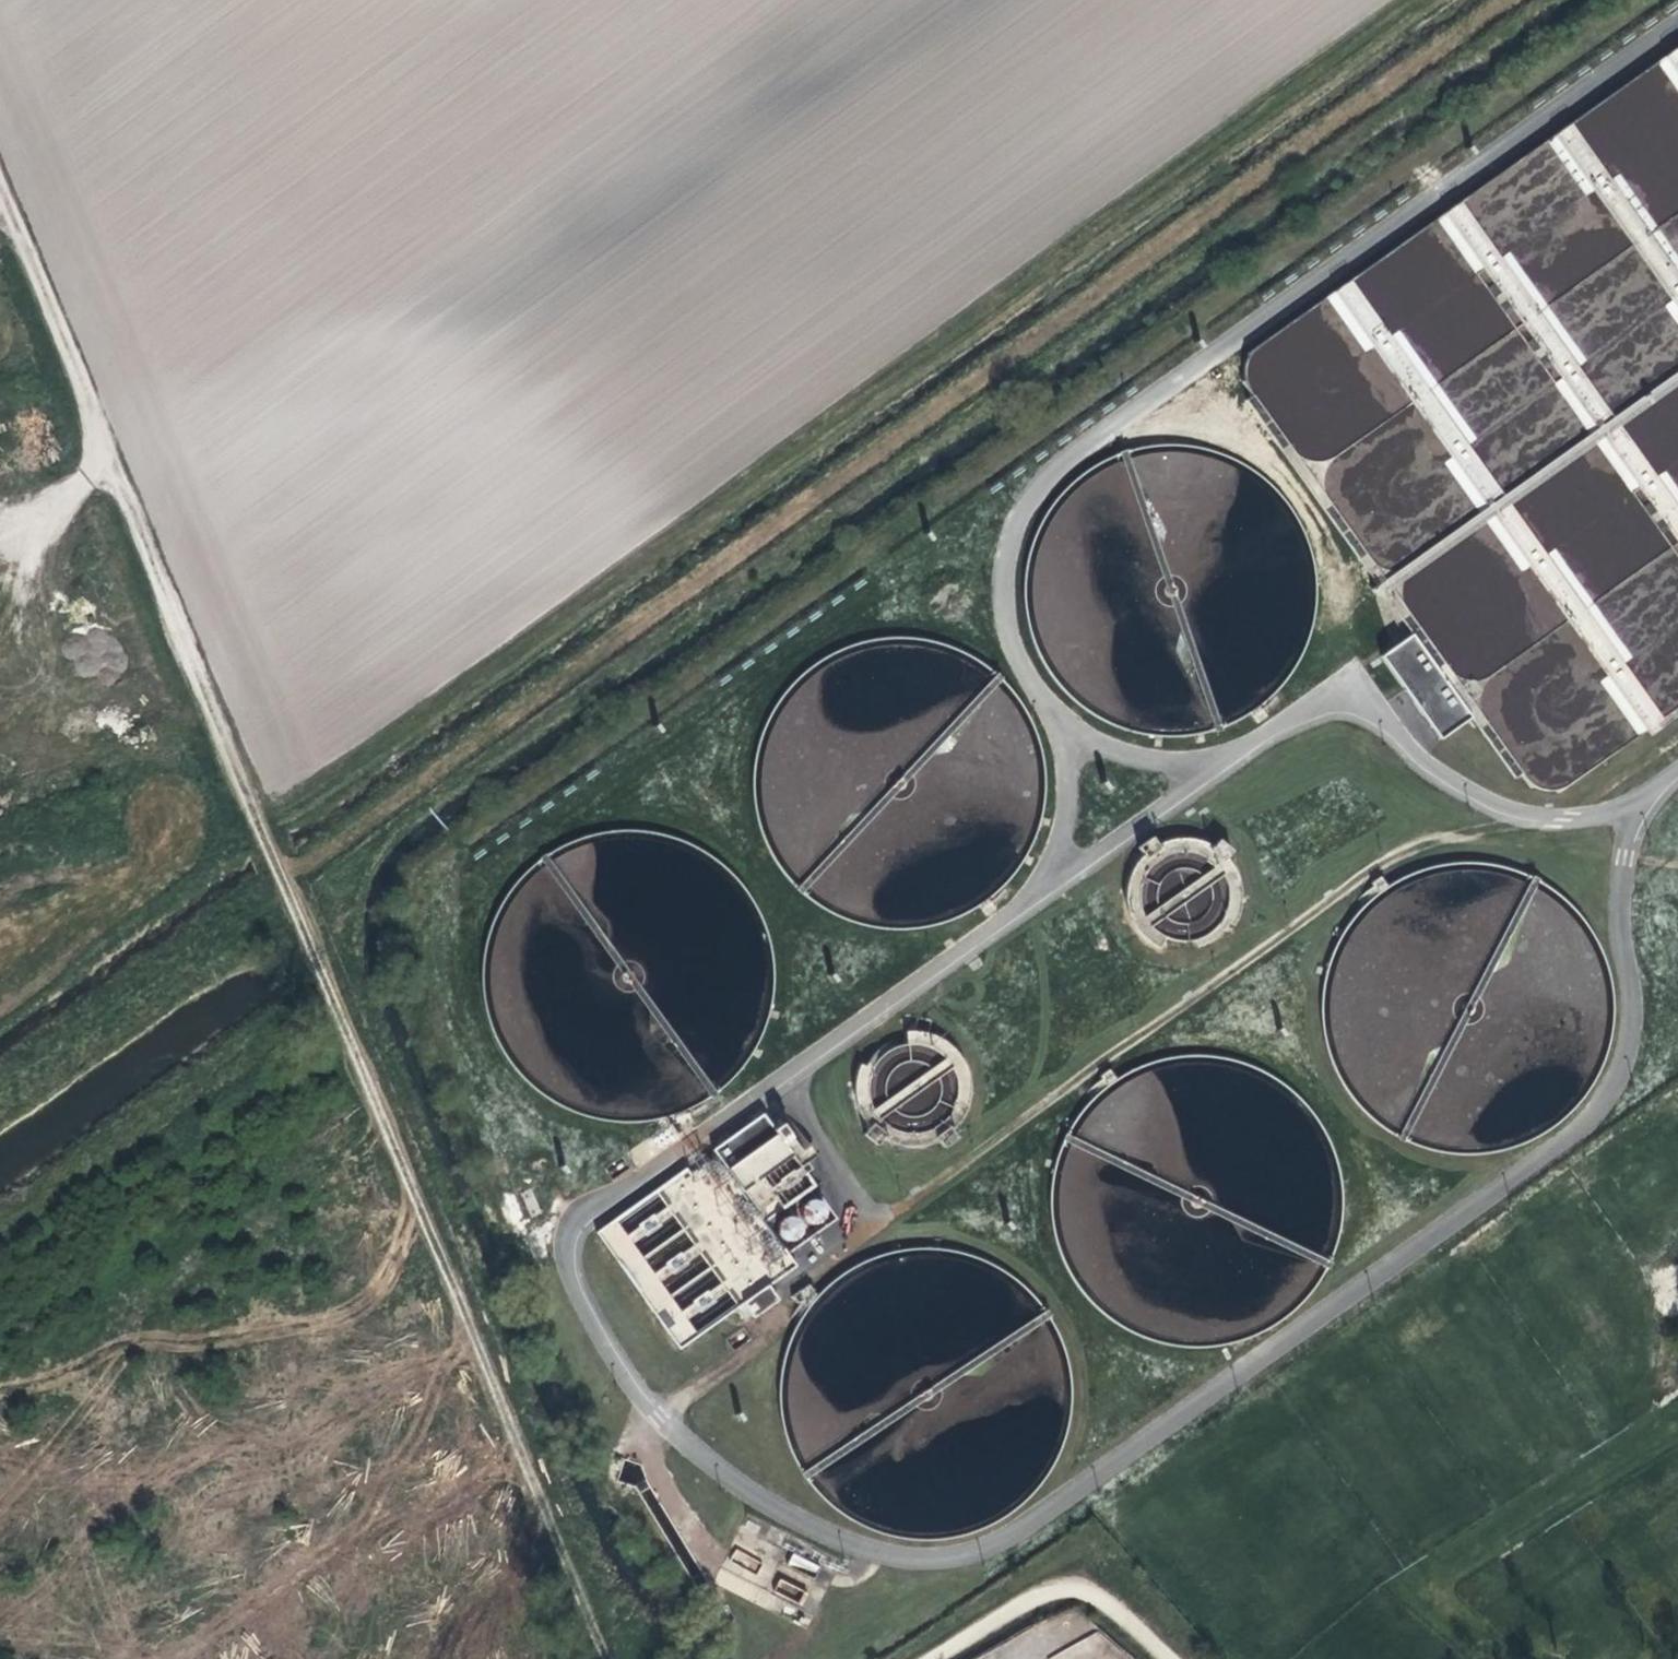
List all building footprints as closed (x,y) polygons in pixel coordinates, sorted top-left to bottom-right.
[(1476,708),(1418,624),(1387,645),(1444,730),(1476,708)] [(1129,939),(1210,945),(1212,923),(1236,925),(1242,843),(1137,835),(1129,939)] [(961,1148),(969,1062),(954,1061),(956,1037),(880,1030),(877,1066),(860,1064),(855,1116),(869,1117),(867,1139),(961,1148)] [(790,1241),(839,1206),(806,1159),(812,1155),(781,1113),(773,1119),(762,1104),(601,1220),(684,1335),(744,1291),(754,1304),(780,1286),(770,1273),(798,1253),(790,1241)]
